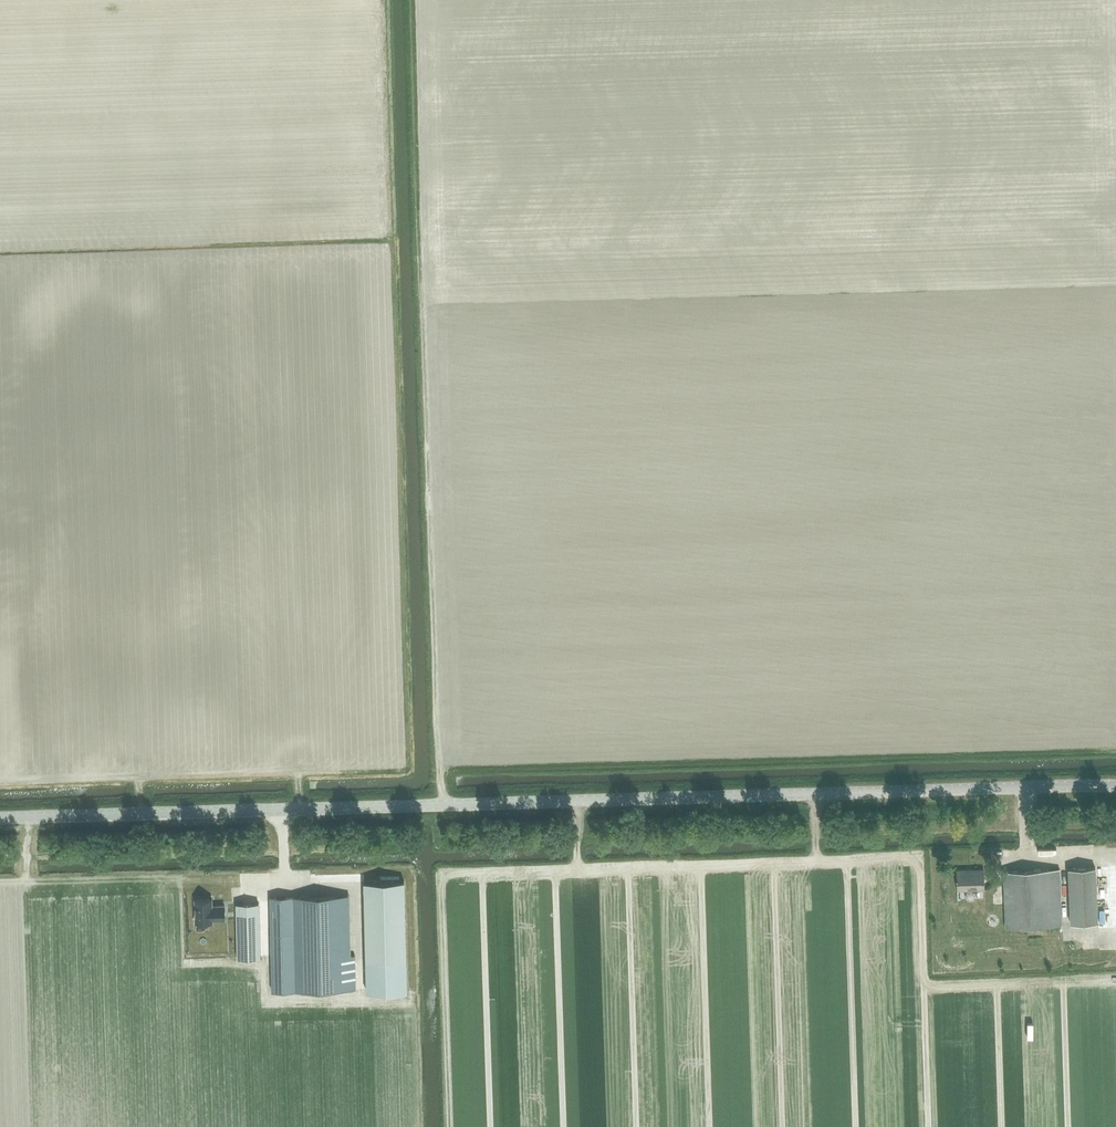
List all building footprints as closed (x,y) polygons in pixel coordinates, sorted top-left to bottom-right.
[(1096,867),(1095,867),(1068,868),(1070,923),(1098,922),(1096,867)] [(1004,870),(1005,903),(992,904),(993,914),(1006,913),(1006,927),(1062,925),(1060,868),(1004,870)] [(958,890),(984,889),(984,869),(957,870),(958,890)] [(364,881),(366,959),(406,958),(405,880),(364,881)] [(293,896),(270,896),(272,991),(356,989),(356,955),(351,955),(350,895),(293,896)] [(217,896),(188,896),(189,926),(218,925),(218,921),(228,921),(227,900),(217,901),(217,896)] [(259,959),(257,897),(235,898),(237,959),(259,959)]
